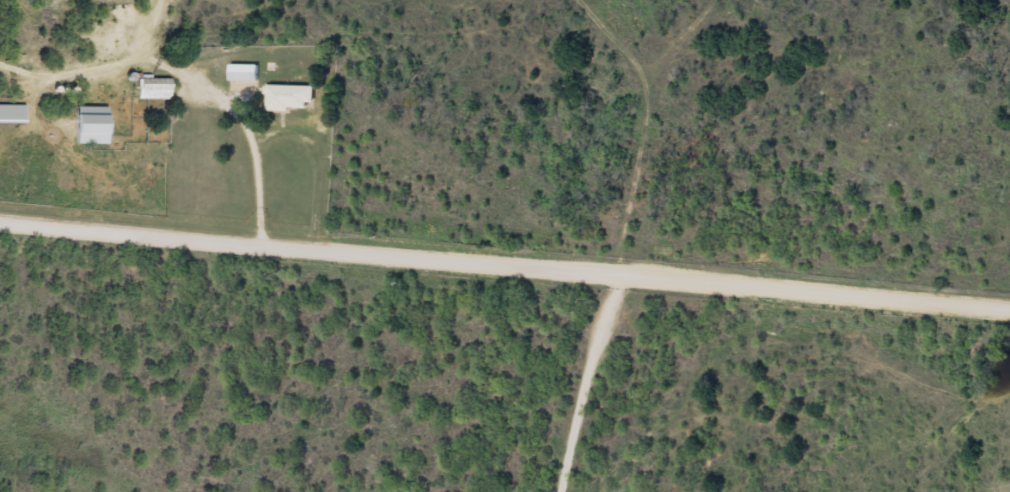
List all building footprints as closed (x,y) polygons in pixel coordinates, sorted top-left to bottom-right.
[(256,82),(256,64),(229,64),(229,82),(256,82)] [(168,78),(135,78),(135,99),(168,99),(168,78)] [(313,86),(266,85),(265,110),(313,110),(313,86)] [(23,123),(23,105),(0,105),(0,123),(23,123)] [(73,144),(105,144),(105,107),(73,107),(73,144)]
